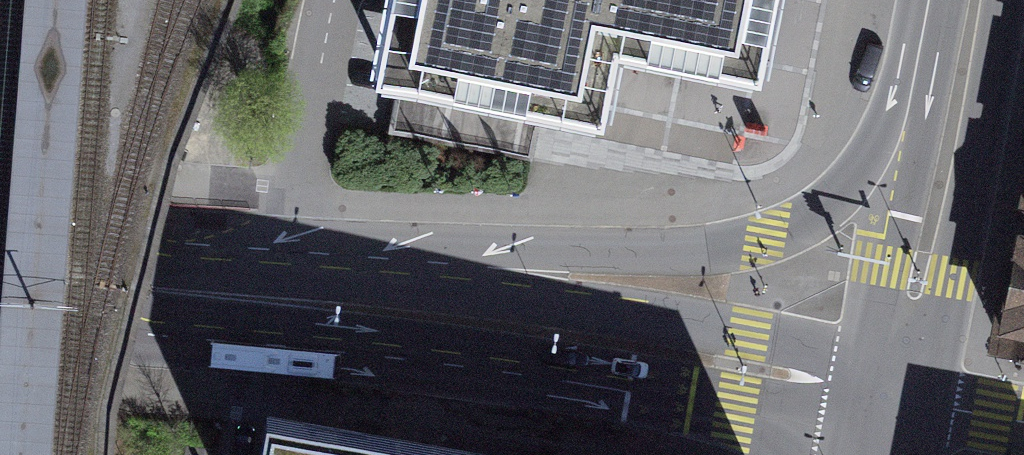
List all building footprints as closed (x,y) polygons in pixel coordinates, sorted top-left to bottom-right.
[(0,345),(0,454),(50,454),(85,0),(28,0),(0,345)] [(379,54),(603,97),(614,37),(758,65),(770,0),(389,0),(379,54)] [(1023,246),(1023,176),(1023,182),(1010,243),(1023,246)] [(1010,243),(991,336),(1023,343),(1023,246),(1010,243)] [(473,448),(437,441),(266,414),(259,454),(513,454),(473,448)]
